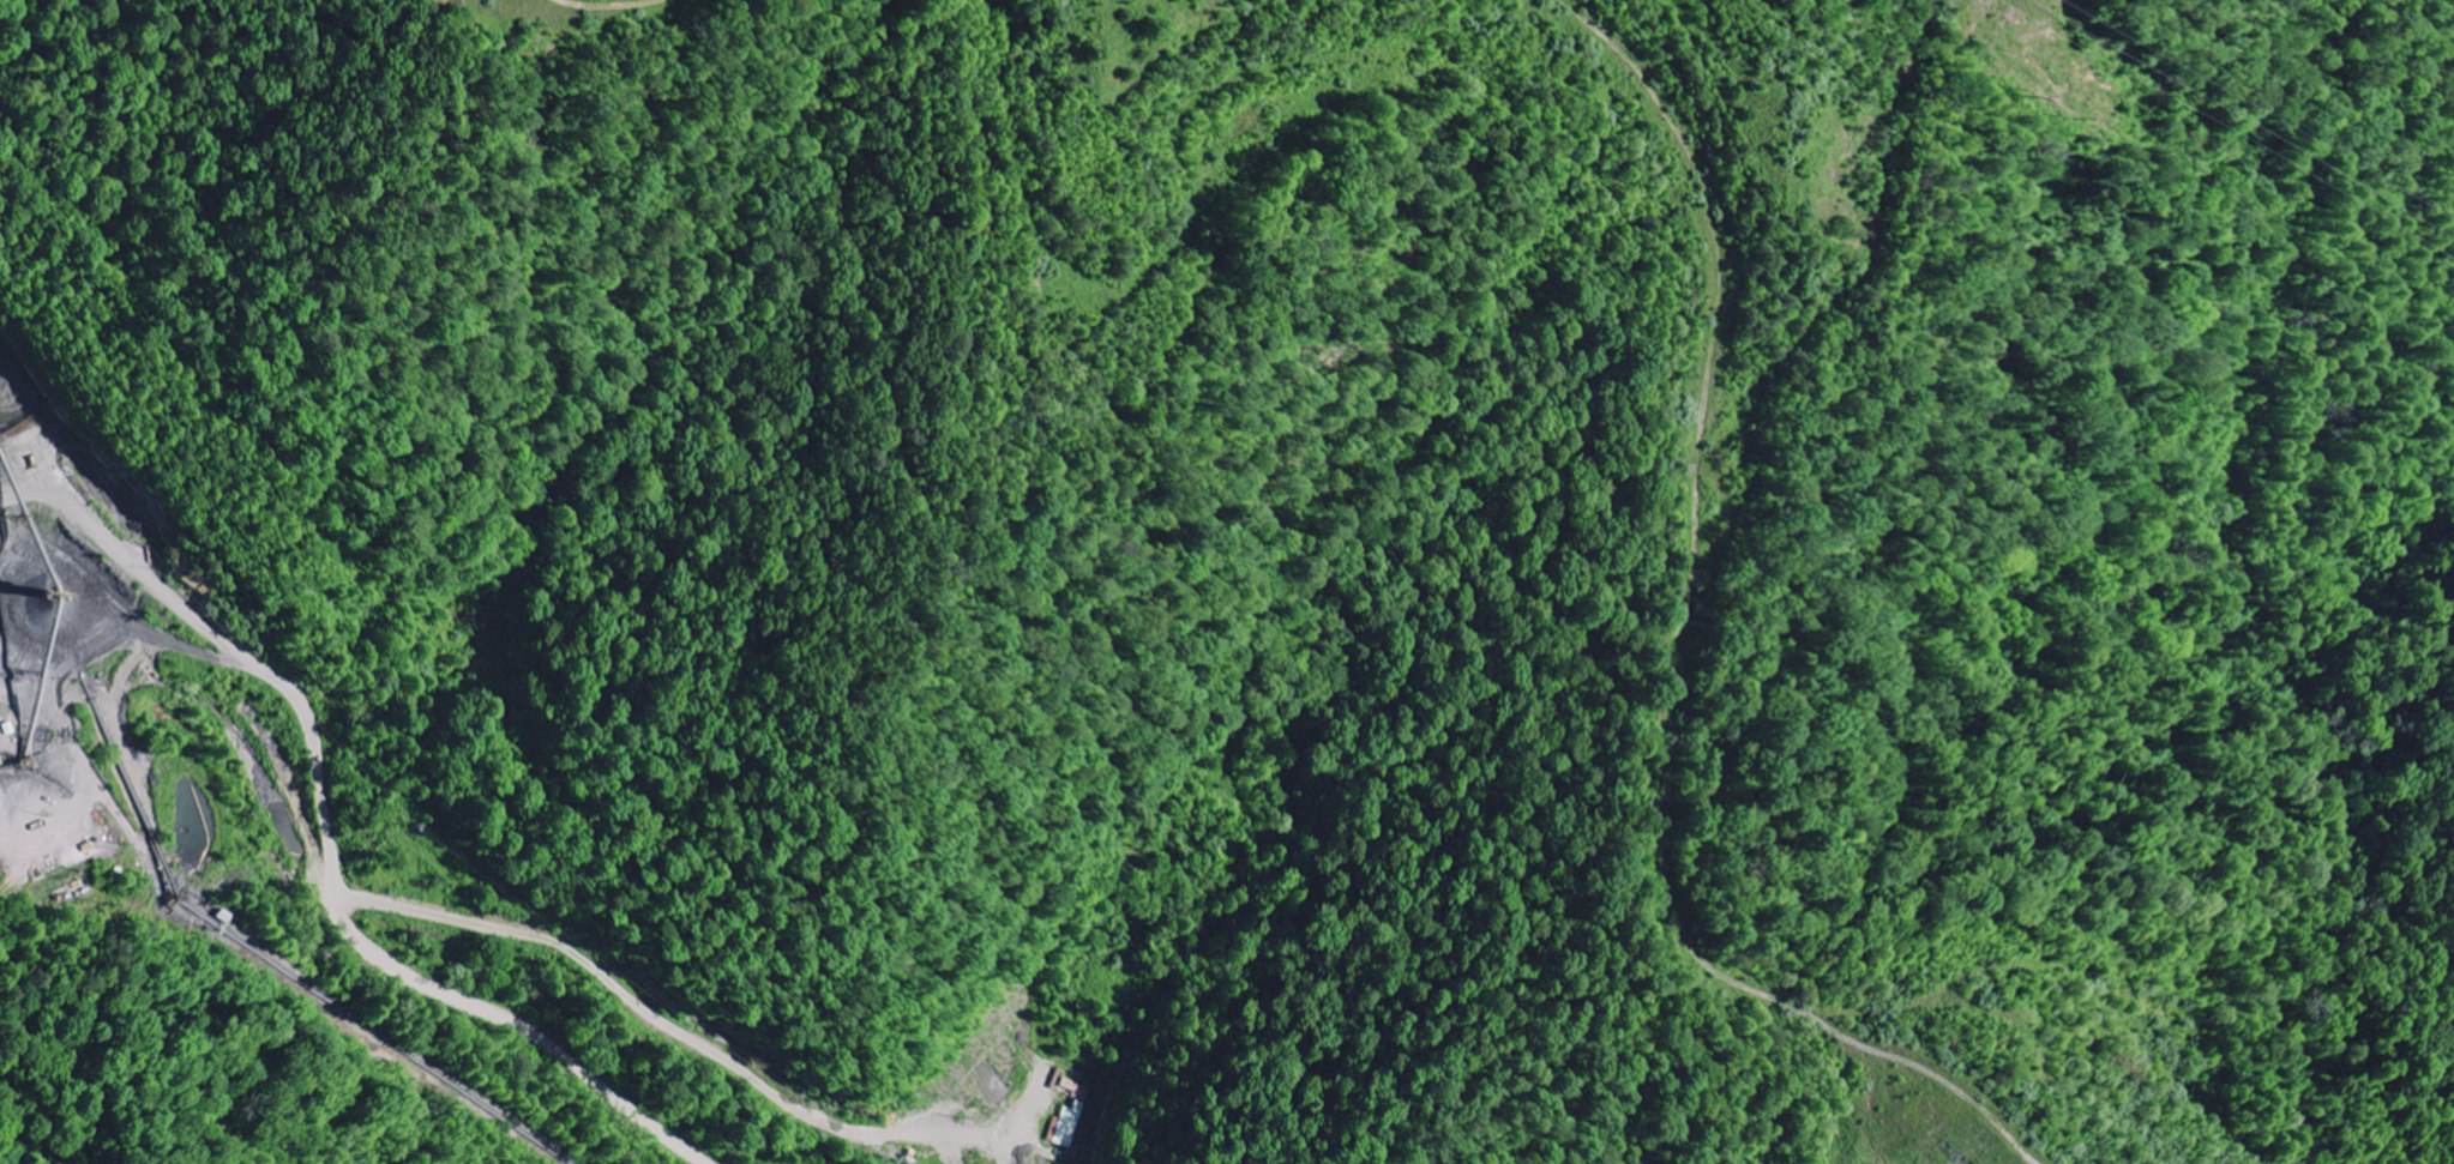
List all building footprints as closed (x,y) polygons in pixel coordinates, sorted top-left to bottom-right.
[(1087,1086),(1060,1081),(1057,1095),(1072,1098),(1070,1110),(1060,1108),(1053,1146),(1074,1150),(1087,1086)]
